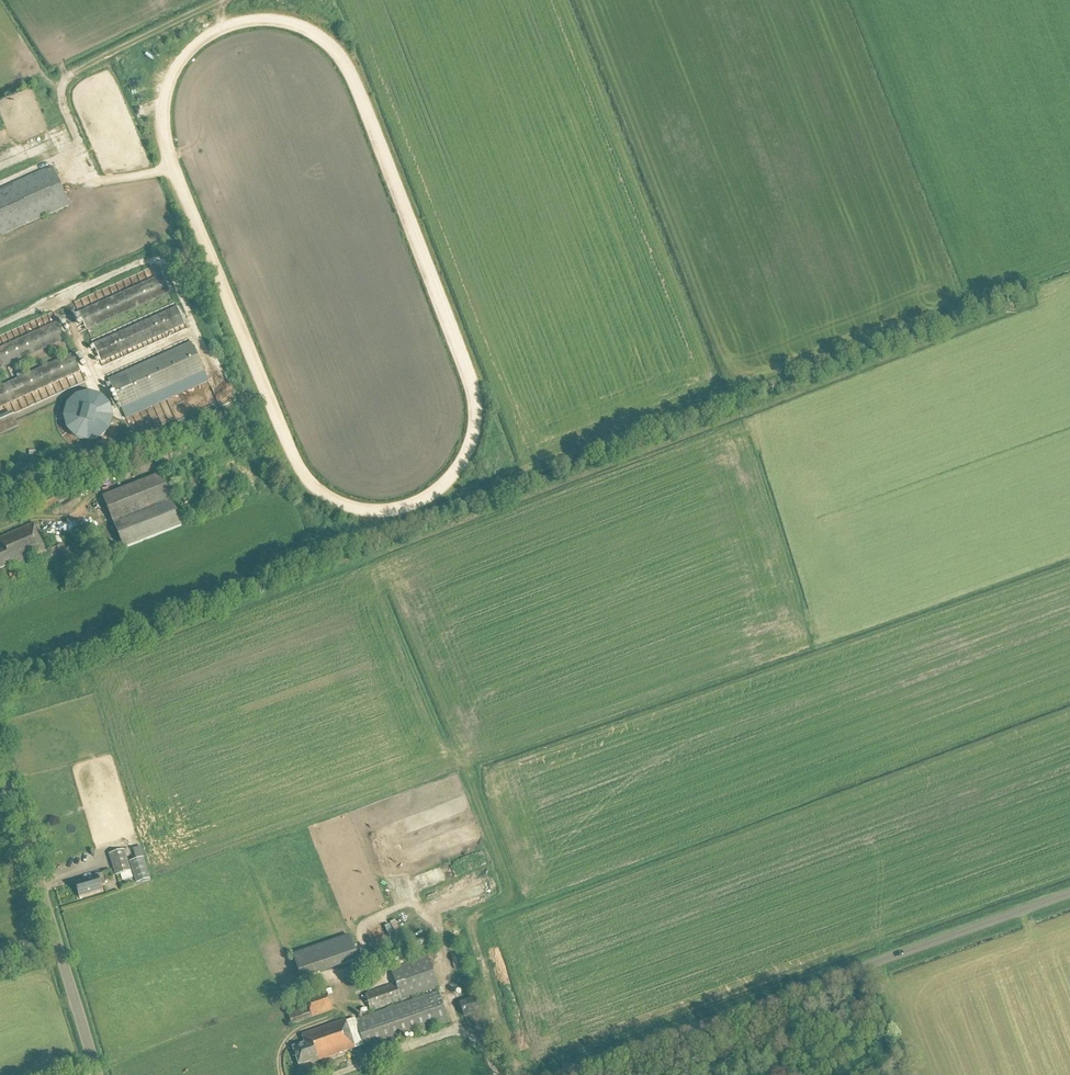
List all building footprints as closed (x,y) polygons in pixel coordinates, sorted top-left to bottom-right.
[(68,206),(51,168),(0,191),(0,237),(68,206)] [(162,277),(79,315),(86,331),(170,293),(162,277)] [(177,309),(93,346),(100,363),(184,325),(177,309)] [(0,350),(0,369),(66,340),(59,324),(0,350)] [(190,344),(109,381),(126,419),(208,382),(207,382),(190,344)] [(0,389),(0,408),(80,372),(73,356),(0,389)] [(94,397),(87,396),(80,397),(74,400),(68,406),(64,414),(64,422),(66,429),(70,434),(75,439),(83,442),(91,442),(99,439),(105,435),(108,429),(110,422),(110,414),(107,406),(101,400),(94,397)] [(0,418),(0,437),(18,429),(11,413),(0,418)] [(181,527),(160,475),(103,498),(123,550),(181,527)] [(32,505),(36,514),(58,505),(54,495),(32,505)] [(6,567),(7,569),(47,552),(34,524),(0,539),(0,570),(6,567)] [(64,546),(49,552),(52,561),(73,552),(72,548),(65,550),(64,546)] [(11,581),(19,578),(16,572),(8,576),(11,581)] [(114,878),(119,876),(122,884),(124,883),(124,886),(133,884),(125,857),(129,856),(127,850),(108,856),(114,878)] [(128,864),(135,885),(149,881),(142,859),(128,864)] [(75,883),(80,898),(101,892),(99,887),(104,885),(102,876),(96,878),(96,877),(75,883)] [(348,936),(292,956),(301,981),(357,961),(348,936)] [(395,985),(365,996),(370,1012),(438,989),(427,958),(390,971),(395,985)] [(300,1010),(299,1007),(286,1011),(291,1026),(311,1018),(332,1011),(326,992),(304,999),(307,1008),(300,1010)] [(437,992),(346,1023),(345,1021),(301,1036),(304,1044),(292,1048),(298,1066),(313,1061),(314,1063),(355,1049),(354,1048),(363,1045),(365,1051),(448,1023),(437,992)] [(478,1012),(474,1000),(459,1005),(464,1017),(478,1012)] [(332,1060),(322,1063),(324,1071),(334,1067),(332,1060)]
